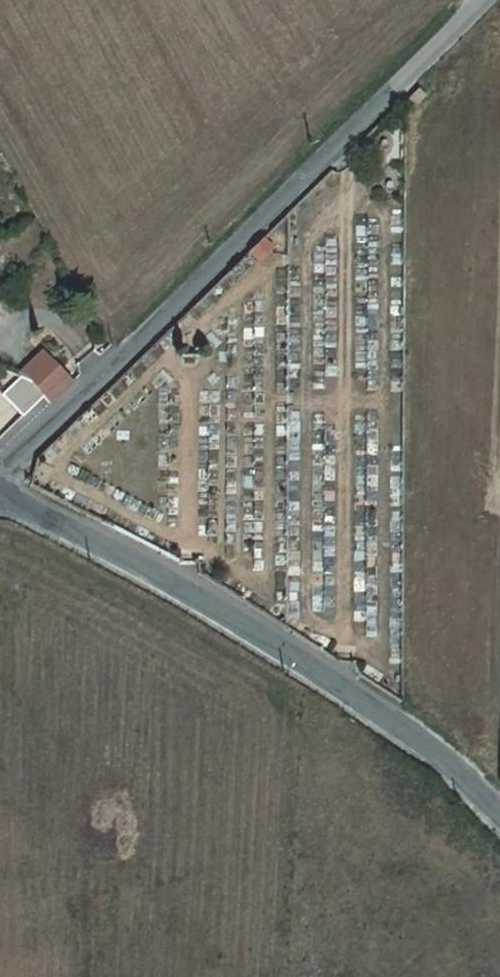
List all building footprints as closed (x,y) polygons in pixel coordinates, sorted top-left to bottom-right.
[(38,387),(60,365),(44,351),(20,373),(24,376),(38,387)] [(49,402),(74,379),(60,365),(38,387),(44,395),(49,402)] [(44,395),(38,387),(24,376),(6,393),(24,413),(44,395)]
